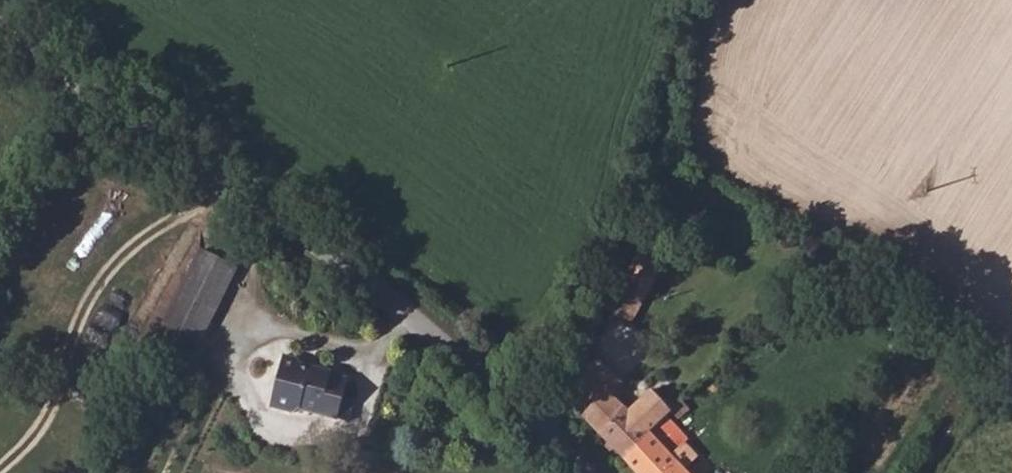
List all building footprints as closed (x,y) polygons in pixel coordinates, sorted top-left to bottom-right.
[(200,252),(191,272),(230,289),(237,267),(200,252)] [(230,289),(191,272),(170,325),(208,342),(230,289)] [(656,289),(635,275),(622,294),(643,308),(656,289)] [(605,340),(592,352),(604,362),(617,352),(605,340)] [(604,362),(592,352),(579,364),(595,380),(583,394),(624,435),(624,437),(650,409),(654,405),(676,387),(659,371),(636,392),(626,381),(636,370),(617,352),(604,362)] [(298,360),(285,412),(308,419),(309,414),(362,428),(369,406),(357,403),(361,387),(346,382),(347,377),(328,371),(327,375),(320,373),(321,369),(315,367),(315,364),(298,360)] [(624,437),(658,472),(693,472),(703,464),(688,447),(699,436),(685,422),(674,432),(650,409),(624,437)]
